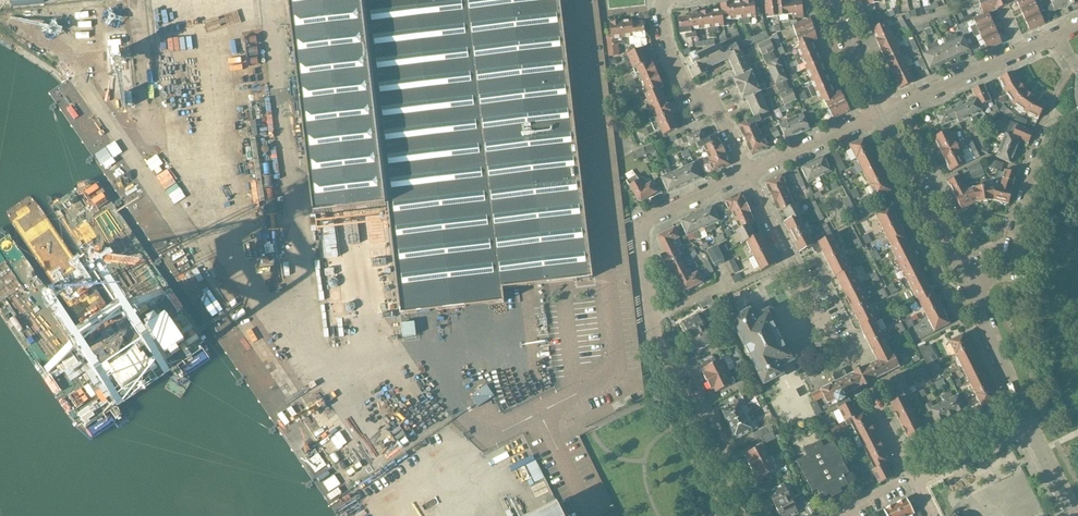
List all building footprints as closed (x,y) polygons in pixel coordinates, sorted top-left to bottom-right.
[(297,70),(314,215),(386,207),(386,206),(388,206),(398,295),(400,315),(503,303),(502,289),(542,284),(575,280),(576,280),(576,281),(577,281),(577,280),(592,278),(590,260),(591,260),(591,259),(590,259),(589,257),(588,242),(569,83),(567,66),(559,0),(289,0),(297,70)] [(766,18),(778,16),(776,0),(764,0),(766,18)] [(778,16),(788,15),(787,2),(787,0),(776,0),(778,16)] [(999,0),(987,0),(979,3),(983,15),(988,13),(988,14),(1002,8),(999,0)] [(1016,1),(1020,10),(1040,2),(1039,0),(1018,0),(1016,1)] [(1053,8),(1048,10),(1050,14),(1055,12),(1054,11),(1066,6),(1063,0),(1049,0),(1053,8)] [(1066,6),(1067,8),(1077,3),(1077,0),(1063,0),(1066,6)] [(41,3),(42,36),(95,33),(94,1),(41,3)] [(754,1),(742,2),(745,24),(750,23),(749,18),(755,17),(754,1)] [(801,1),(787,2),(788,15),(792,15),(792,18),(803,16),(801,1)] [(742,2),(731,3),(733,20),(739,19),(740,25),(745,24),(742,2)] [(1040,2),(1020,10),(1025,21),(1039,14),(1037,9),(1042,6),(1040,2)] [(720,5),(721,10),(723,27),(728,26),(728,20),(733,20),(731,3),(720,5)] [(932,10),(930,5),(924,7),(920,9),(922,16),(929,14),(928,11),(932,10)] [(721,10),(710,11),(713,34),(718,33),(718,27),(723,27),(721,10)] [(710,11),(699,13),(701,29),(707,28),(708,34),(713,34),(710,11)] [(961,24),(973,19),(971,15),(963,18),(960,12),(956,14),(961,24)] [(688,14),(688,17),(691,38),(696,37),(695,30),(701,29),(699,13),(688,14)] [(992,23),(988,14),(988,13),(983,15),(973,19),(975,25),(970,27),(972,33),(992,23)] [(1039,14),(1025,21),(1029,31),(1049,22),(1047,17),(1042,19),(1039,14)] [(872,25),(885,20),(882,15),(870,21),(872,25)] [(952,26),(948,16),(942,18),(944,22),(945,22),(947,28),(952,26)] [(685,38),(686,38),(691,38),(688,17),(678,18),(680,34),(685,34),(685,38)] [(792,26),(796,36),(813,28),(810,18),(792,26)] [(632,21),(620,22),(622,38),(628,37),(629,45),(634,44),(632,23),(632,21)] [(620,22),(609,23),(610,36),(606,36),(609,57),(618,55),(617,45),(623,44),(622,38),(620,22)] [(645,38),(643,22),(632,23),(634,44),(636,50),(641,48),(640,43),(640,39),(645,38)] [(871,29),(875,39),(896,30),(894,26),(889,28),(886,23),(871,29)] [(992,23),(972,33),(974,37),(979,35),(982,40),(997,34),(992,23)] [(930,28),(928,24),(922,26),(923,30),(924,30),(926,36),(933,34),(930,27),(930,28)] [(813,28),(796,36),(800,47),(811,42),(812,42),(817,40),(813,28)] [(896,30),(875,39),(880,50),(896,42),(893,38),(899,35),(896,30)] [(765,31),(751,38),(754,44),(768,37),(765,31)] [(955,33),(951,35),(960,56),(970,51),(963,36),(958,39),(955,33)] [(775,34),(771,35),(776,45),(780,43),(775,34)] [(997,34),(982,40),(984,45),(979,48),(981,53),(1001,44),(997,34)] [(960,56),(951,35),(940,40),(943,45),(949,60),(960,56)] [(751,38),(741,42),(744,48),(754,44),(751,38)] [(769,40),(757,45),(762,56),(772,51),(774,51),(769,40)] [(811,42),(800,47),(796,48),(799,54),(794,56),(796,61),(816,52),(812,42),(811,42)] [(896,42),(880,50),(885,60),(906,50),(904,45),(898,48),(896,42)] [(949,60),(943,45),(938,48),(935,42),(930,44),(940,65),(949,60)] [(780,43),(776,45),(780,55),(784,53),(780,43)] [(722,51),(719,45),(710,49),(717,64),(728,59),(740,54),(740,53),(736,44),(722,51)] [(940,65),(930,44),(926,47),(928,52),(923,54),(929,69),(940,65)] [(641,48),(636,50),(627,55),(631,64),(628,66),(630,71),(633,69),(648,63),(647,62),(641,48)] [(710,49),(696,56),(700,64),(704,62),(707,69),(717,64),(710,49)] [(728,59),(732,69),(747,62),(745,57),(750,54),(748,49),(740,53),(740,54),(728,59)] [(906,50),(885,60),(890,69),(905,62),(903,57),(908,55),(906,50)] [(772,51),(762,56),(766,65),(776,61),(772,51)] [(821,62),(816,52),(796,61),(791,63),(789,59),(783,62),(786,70),(798,65),(798,66),(803,63),(806,69),(821,62)] [(685,61),(694,79),(708,72),(707,69),(704,62),(700,64),(696,56),(696,54),(689,57),(689,59),(685,61)] [(926,69),(922,59),(918,61),(922,71),(926,69)] [(651,60),(647,62),(648,63),(633,69),(635,74),(638,73),(642,81),(657,74),(651,60)] [(757,69),(736,78),(733,80),(742,100),(745,99),(766,90),(775,86),(785,81),(787,80),(778,60),(776,61),(766,65),(757,69)] [(747,62),(732,69),(736,78),(757,69),(755,65),(749,67),(747,62)] [(821,62),(806,69),(810,80),(825,73),(824,69),(823,65),(822,66),(821,62)] [(905,62),(890,69),(894,79),(915,69),(913,65),(908,67),(905,62)] [(915,69),(894,79),(900,89),(915,82),(914,82),(920,79),(915,69)] [(1014,71),(998,78),(1003,91),(1019,82),(1014,71)] [(825,73),(810,80),(813,86),(808,88),(810,93),(830,84),(825,73)] [(657,74),(642,81),(646,89),(642,90),(645,96),(660,89),(663,88),(657,74)] [(785,81),(775,86),(779,95),(789,91),(785,81)] [(1025,92),(1019,82),(1003,91),(1013,104),(1025,92)] [(830,84),(810,93),(812,98),(817,95),(820,101),(823,100),(835,94),(834,93),(830,84)] [(983,85),(971,90),(974,97),(975,97),(979,106),(991,101),(983,85)] [(660,89),(645,96),(648,104),(645,105),(647,110),(650,109),(665,102),(660,89)] [(766,90),(745,99),(750,108),(765,101),(763,97),(768,94),(766,90)] [(784,106),(796,100),(791,90),(789,91),(779,95),(784,106)] [(839,91),(834,93),(835,94),(823,100),(828,109),(845,101),(839,91)] [(1034,98),(1025,92),(1013,104),(1025,113),(1034,98)] [(974,97),(963,102),(971,118),(972,121),(977,119),(976,116),(982,113),(979,106),(975,97),(974,97)] [(1045,104),(1034,98),(1025,113),(1038,119),(1045,104)] [(765,101),(750,108),(754,118),(769,112),(767,106),(772,104),(770,99),(765,101)] [(845,101),(828,109),(833,119),(850,111),(845,101)] [(665,102),(650,109),(654,117),(649,120),(651,124),(672,115),(665,102)] [(963,102),(951,108),(957,120),(959,124),(971,118),(963,102)] [(1007,109),(1004,106),(999,111),(1002,114),(1007,109)] [(936,114),(942,127),(957,120),(951,108),(936,114)] [(754,118),(738,125),(742,135),(758,129),(756,124),(771,117),(769,112),(770,112),(769,112),(754,118)] [(802,114),(790,119),(797,135),(809,129),(802,114)] [(672,115),(651,124),(655,132),(660,130),(663,136),(678,129),(672,115)] [(790,119),(779,125),(785,140),(797,135),(790,119)] [(1007,127),(1005,133),(1021,140),(1020,141),(1027,144),(1033,131),(1005,120),(1003,125),(1007,127)] [(758,129),(742,135),(747,145),(764,138),(768,136),(765,131),(760,134),(758,129)] [(701,130),(690,135),(680,139),(683,144),(688,142),(690,147),(705,140),(701,130)] [(933,138),(939,149),(954,141),(948,130),(933,138)] [(1021,140),(1005,133),(1000,145),(1016,152),(1020,141),(1021,140)] [(716,135),(705,140),(690,147),(690,148),(689,148),(691,153),(704,147),(706,152),(721,145),(716,135)] [(677,141),(675,136),(668,139),(670,144),(677,141)] [(764,138),(747,145),(751,155),(769,148),(764,138)] [(864,139),(849,145),(856,160),(871,152),(864,139)] [(954,141),(939,149),(944,160),(960,152),(954,141)] [(652,144),(644,148),(646,154),(654,150),(652,144)] [(721,145),(706,152),(708,157),(702,160),(705,164),(708,163),(725,155),(721,145)] [(979,157),(973,145),(969,147),(975,159),(979,157)] [(1016,152),(1000,145),(995,157),(1011,164),(1016,152)] [(643,148),(631,154),(634,160),(646,155),(643,148)] [(877,165),(871,152),(856,160),(863,173),(877,165)] [(960,152),(944,160),(950,172),(966,164),(960,152)] [(725,155),(708,163),(712,173),(730,165),(725,155)] [(824,156),(812,162),(819,177),(831,172),(824,156)] [(1003,164),(989,159),(986,167),(996,171),(1001,172),(1003,164)] [(680,163),(683,168),(689,183),(700,178),(694,163),(688,166),(685,161),(680,163)] [(800,167),(807,183),(819,177),(812,162),(800,167)] [(979,162),(967,168),(972,180),(984,174),(979,162)] [(877,165),(863,173),(869,186),(884,178),(877,165)] [(661,178),(667,193),(678,188),(671,173),(669,168),(664,170),(667,175),(661,178)] [(683,168),(671,173),(678,188),(689,183),(683,168)] [(1003,173),(1001,172),(996,171),(994,178),(994,179),(993,183),(993,185),(1012,190),(1017,174),(1004,170),(1003,173)] [(782,175),(765,183),(770,193),(787,185),(786,185),(782,175)] [(636,176),(626,181),(638,201),(641,202),(656,193),(650,183),(643,188),(636,176)] [(959,176),(947,182),(954,197),(966,190),(959,176)] [(891,191),(884,178),(869,186),(876,199),(891,191)] [(787,185),(770,193),(774,203),(789,196),(787,191),(792,188),(790,183),(786,185),(787,185)] [(993,185),(972,188),(976,203),(981,202),(981,204),(987,203),(987,201),(992,201),(993,185)] [(1012,190),(993,185),(992,201),(1000,203),(1001,205),(1005,206),(1007,204),(1008,204),(1012,190)] [(972,188),(966,190),(954,197),(961,210),(962,210),(964,211),(968,209),(968,207),(976,203),(972,188)] [(741,193),(724,201),(728,211),(729,211),(746,204),(741,193)] [(789,196),(774,203),(778,213),(783,211),(794,206),(791,201),(789,196)] [(858,217),(848,197),(842,200),(852,220),(858,217)] [(783,211),(788,221),(788,222),(799,217),(804,214),(797,198),(791,201),(794,206),(783,211)] [(746,204),(729,211),(728,211),(725,213),(727,217),(732,215),(735,220),(750,213),(746,204)] [(712,206),(702,211),(711,231),(716,229),(713,224),(719,221),(712,206)] [(893,214),(890,206),(874,214),(883,231),(898,224),(897,221),(897,220),(894,214),(893,214)] [(702,211),(690,216),(697,231),(704,228),(706,233),(711,231),(702,211)] [(750,213),(735,220),(737,225),(732,227),(734,232),(735,232),(750,225),(750,226),(755,224),(750,213)] [(680,221),(684,230),(686,236),(687,236),(692,233),(694,238),(699,236),(697,231),(690,216),(680,221)] [(788,222),(788,221),(784,223),(791,238),(806,230),(799,217),(788,222)] [(900,226),(898,224),(883,231),(891,248),(905,241),(906,242),(907,241),(903,233),(900,227),(900,226)] [(750,225),(735,232),(741,245),(746,242),(756,237),(756,236),(750,226),(750,225)] [(657,239),(664,253),(665,254),(681,245),(678,239),(679,238),(674,228),(658,236),(657,239)] [(687,238),(687,236),(686,236),(684,230),(679,233),(683,240),(687,238)] [(806,230),(791,238),(798,252),(812,245),(814,245),(806,230)] [(768,249),(760,234),(756,236),(756,237),(746,242),(753,256),(768,249)] [(832,236),(814,245),(812,245),(811,248),(814,253),(816,254),(821,251),(826,260),(846,250),(843,245),(838,248),(832,236)] [(914,258),(906,242),(905,241),(891,248),(890,248),(896,261),(891,263),(894,269),(914,258)] [(665,254),(664,253),(660,256),(665,266),(686,255),(681,245),(665,254)] [(716,246),(706,251),(713,264),(714,264),(715,267),(724,263),(723,260),(723,259),(716,246)] [(775,264),(768,249),(753,256),(761,272),(775,264)] [(846,250),(826,260),(834,278),(836,277),(835,277),(849,270),(849,269),(843,257),(848,254),(846,250)] [(686,255),(665,266),(670,276),(675,273),(684,268),(682,263),(688,260),(686,255)] [(922,274),(914,258),(894,269),(896,273),(901,270),(907,282),(922,274)] [(709,274),(713,272),(707,260),(703,262),(709,274)] [(686,271),(684,268),(675,273),(683,290),(686,291),(702,283),(697,273),(692,275),(689,270),(686,271)] [(835,277),(836,277),(844,294),(859,286),(850,269),(849,269),(849,270),(835,277)] [(931,291),(930,291),(922,274),(907,282),(902,285),(904,290),(910,287),(916,299),(917,299),(917,298),(931,291)] [(859,286),(844,294),(846,298),(852,310),(867,302),(859,286)] [(932,290),(930,291),(931,291),(917,298),(917,299),(925,315),(941,307),(939,304),(936,298),(932,290)] [(702,309),(708,305),(713,303),(710,297),(699,303),(702,309)] [(867,302),(852,310),(858,321),(861,327),(875,320),(875,321),(876,320),(867,302)] [(949,323),(955,322),(949,304),(944,306),(949,323)] [(942,310),(941,307),(925,315),(934,332),(949,325),(946,317),(946,316),(943,310),(942,310)] [(768,309),(756,316),(753,317),(749,310),(730,320),(745,348),(744,351),(746,356),(749,357),(763,385),(782,375),(779,368),(794,360),(795,357),(794,353),(790,352),(787,354),(770,319),(773,318),(774,314),(772,311),(768,309)] [(285,347),(294,348),(297,314),(287,313),(285,347)] [(688,335),(689,337),(704,329),(701,322),(705,320),(701,313),(681,323),(685,329),(684,331),(686,334),(688,335)] [(875,320),(861,327),(859,327),(868,344),(888,334),(886,330),(881,332),(875,321),(875,320)] [(414,323),(401,324),(402,337),(415,335),(414,323)] [(704,329),(689,337),(690,339),(690,341),(691,345),(693,346),(696,352),(712,344),(710,340),(712,338),(710,334),(708,335),(704,329)] [(888,334),(868,344),(876,361),(892,353),(886,342),(891,339),(888,334)] [(948,342),(955,355),(969,348),(963,334),(948,342)] [(730,347),(727,341),(715,346),(718,352),(730,347)] [(976,361),(969,348),(955,355),(962,368),(976,361)] [(892,353),(876,361),(868,365),(876,379),(899,368),(892,353)] [(712,355),(700,361),(703,367),(715,361),(712,355)] [(703,374),(707,382),(729,371),(723,359),(719,361),(719,360),(719,361),(703,368),(706,373),(703,374)] [(983,374),(976,361),(962,368),(968,381),(983,374)] [(835,382),(811,394),(815,402),(824,397),(827,404),(829,407),(829,408),(836,404),(838,408),(850,402),(848,398),(849,398),(847,394),(855,390),(866,385),(876,379),(868,365),(858,370),(848,375),(847,376),(844,370),(840,369),(833,373),(832,376),(835,382)] [(749,385),(746,379),(739,366),(735,368),(739,378),(738,379),(740,382),(735,385),(738,391),(749,385)] [(729,371),(707,382),(711,390),(714,388),(716,393),(731,385),(735,383),(729,371)] [(901,374),(887,381),(892,391),(912,381),(909,376),(904,379),(901,374)] [(989,387),(983,374),(968,381),(975,394),(989,387)] [(953,385),(949,377),(945,379),(946,382),(947,381),(950,387),(953,385)] [(892,391),(896,400),(897,400),(904,397),(905,397),(911,394),(909,388),(914,386),(912,381),(892,391)] [(749,385),(738,391),(741,397),(748,393),(751,398),(755,396),(749,385)] [(478,408),(492,398),(494,397),(486,386),(470,397),(476,405),(478,408)] [(989,387),(975,394),(982,408),(996,401),(989,387)] [(950,392),(945,394),(955,414),(965,409),(965,407),(962,401),(959,395),(958,394),(953,397),(950,392)] [(955,414),(945,394),(941,397),(943,402),(938,404),(946,419),(955,414)] [(904,397),(897,400),(896,400),(890,403),(900,424),(915,416),(905,397),(904,397)] [(727,422),(728,424),(747,415),(743,406),(746,405),(743,398),(721,409),(724,416),(724,418),(725,421),(727,422)] [(812,404),(811,404),(816,415),(817,414),(820,413),(821,412),(816,401),(815,402),(812,404)] [(633,402),(615,411),(618,417),(636,408),(633,402)] [(850,402),(838,408),(845,422),(858,415),(858,414),(851,402),(850,402)] [(928,409),(930,414),(935,424),(946,419),(938,404),(933,407),(930,402),(925,404),(926,406),(928,409)] [(858,415),(845,422),(847,426),(851,424),(854,431),(870,423),(864,412),(858,414),(858,415)] [(819,414),(806,421),(809,426),(822,420),(819,414)] [(747,415),(728,424),(729,426),(729,428),(731,432),(732,433),(736,439),(756,429),(753,422),(751,423),(747,415)] [(915,416),(900,424),(910,444),(925,437),(915,416)] [(870,423),(854,431),(863,448),(871,444),(867,438),(875,434),(870,423)] [(762,436),(772,431),(770,426),(764,429),(764,428),(752,434),(755,440),(763,436),(762,436)] [(404,443),(394,430),(380,440),(391,453),(404,443)] [(875,434),(867,438),(871,444),(863,448),(868,459),(884,451),(878,440),(879,440),(875,434)] [(820,442),(813,446),(803,451),(807,457),(796,462),(804,478),(805,478),(812,493),(817,490),(821,499),(830,495),(831,498),(841,493),(840,490),(848,486),(844,477),(849,474),(841,459),(833,444),(823,449),(820,442)] [(743,455),(750,467),(768,457),(762,445),(743,455)] [(884,451),(868,459),(872,465),(870,466),(872,471),(886,464),(890,462),(884,451)] [(768,457),(750,467),(756,479),(774,469),(772,465),(775,463),(771,456),(768,457)] [(535,482),(545,478),(536,460),(527,465),(535,482)] [(886,464),(872,471),(879,484),(892,477),(886,464)] [(774,505),(775,507),(791,499),(787,491),(791,489),(787,482),(767,492),(771,498),(770,501),(772,504),(774,505)] [(800,495),(804,493),(798,482),(794,485),(797,490),(800,495)] [(895,504),(901,515),(910,515),(914,514),(906,498),(895,504)] [(775,507),(776,509),(776,511),(778,515),(779,515),(794,515),(798,514),(791,499),(775,507)] [(810,504),(808,501),(802,503),(808,515),(815,515),(810,504)] [(558,506),(557,504),(533,515),(563,515),(558,506)] [(886,515),(901,515),(895,504),(883,510),(886,515)]
